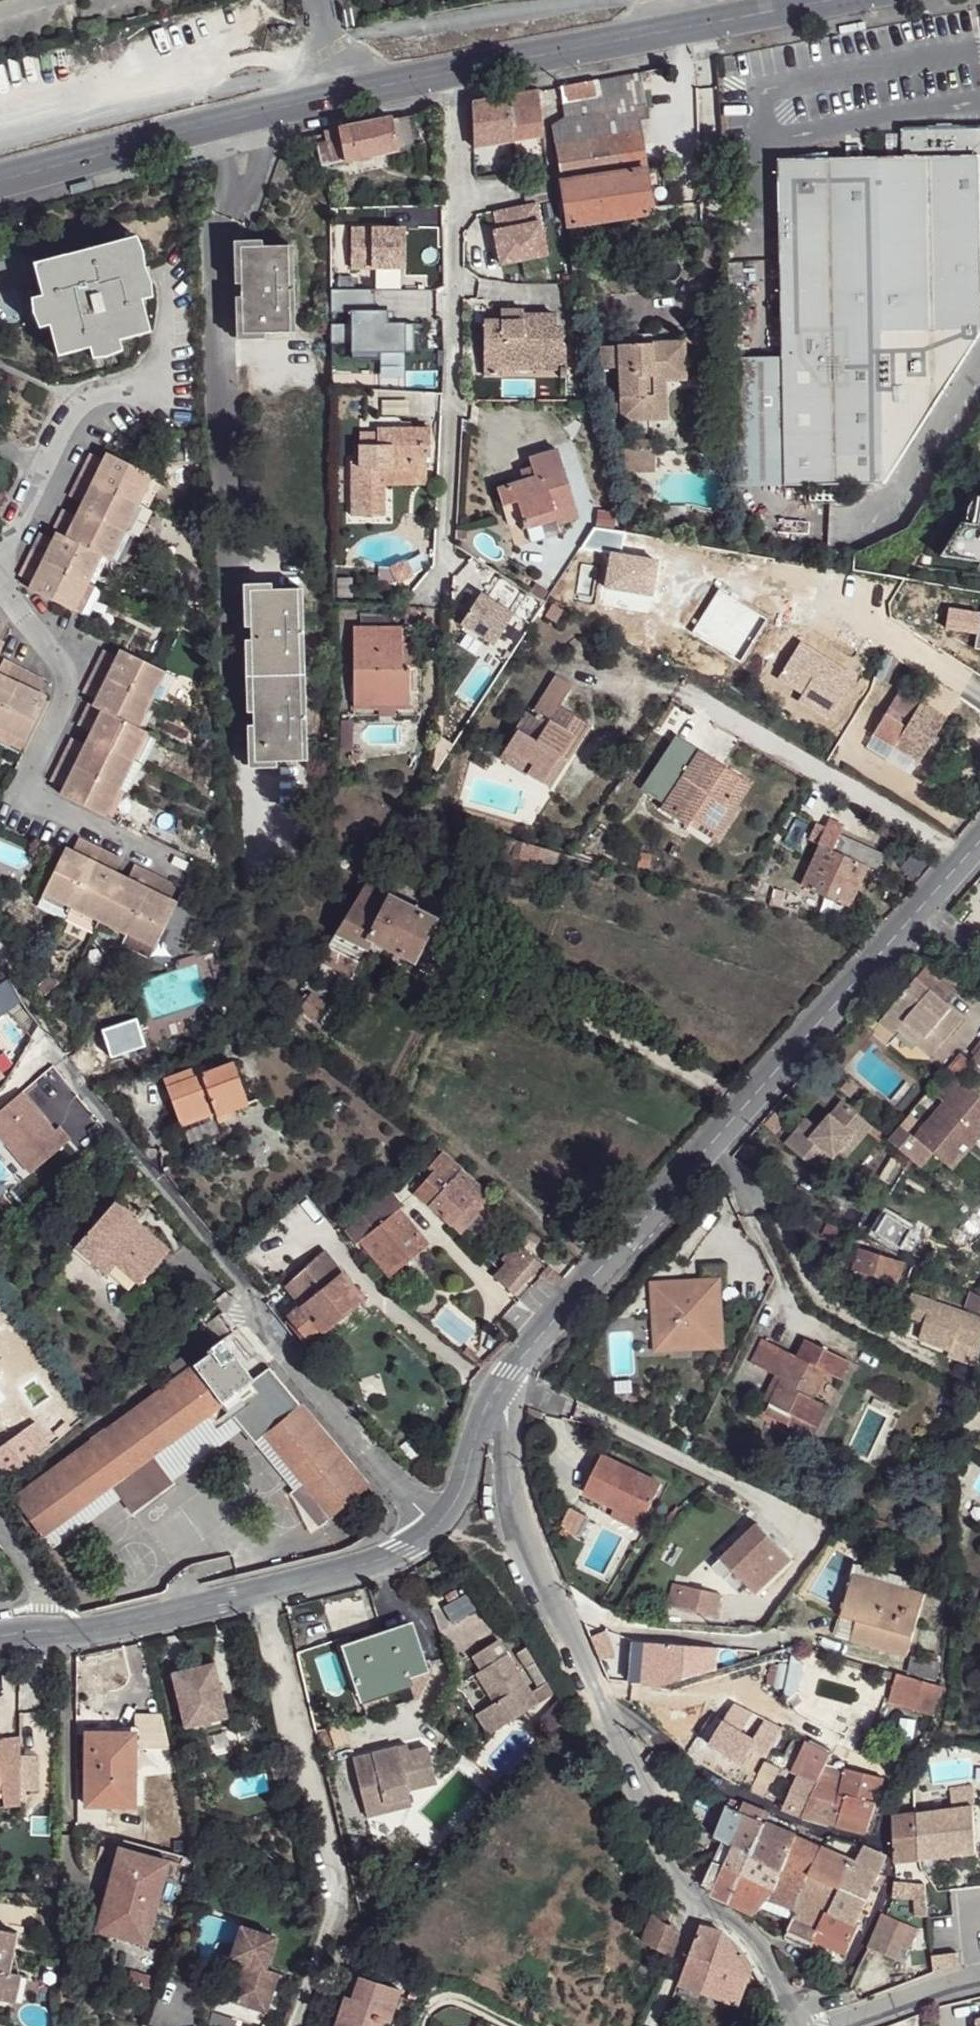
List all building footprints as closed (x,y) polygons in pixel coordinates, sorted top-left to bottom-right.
[(640,72),(599,80),(603,100),(604,111),(636,106),(647,104),(640,72)] [(599,80),(561,87),(566,107),(603,100),(599,80)] [(538,91),(472,104),(477,146),(544,136),(538,91)] [(604,111),(566,119),(551,130),(568,229),(653,213),(636,106),(604,111)] [(391,120),(323,132),(325,146),(328,166),(397,152),(391,120)] [(978,134),(905,135),(906,162),(978,161),(978,134)] [(325,146),(313,147),(318,169),(328,166),(325,146)] [(779,163),(779,361),(781,488),(882,490),(979,340),(979,262),(978,161),(906,162),(779,163)] [(524,274),(547,272),(541,202),(491,206),(496,263),(523,261),(524,274)] [(135,239),(32,266),(40,300),(32,300),(33,315),(41,330),(47,328),(54,357),(89,350),(91,361),(107,360),(121,353),(119,342),(149,333),(141,303),(152,300),(151,287),(143,270),(144,254),(135,239)] [(241,250),(261,249),(263,241),(232,242),(236,286),(242,286),(241,250)] [(261,249),(241,250),(242,286),(243,305),(245,335),(266,333),(294,333),(289,248),(261,249)] [(294,248),(289,248),(294,333),(300,332),(294,248)] [(374,313),(374,287),(329,287),(329,341),(351,341),(351,352),(404,352),(404,313),(374,313)] [(266,333),(245,335),(243,305),(236,305),(240,343),(266,341),(266,333)] [(503,321),(486,320),(487,363),(496,362),(495,375),(504,376),(505,374),(505,362),(567,364),(568,348),(565,349),(565,330),(556,330),(556,316),(525,317),(524,310),(504,310),(503,321)] [(688,340),(604,345),(605,370),(622,369),(624,404),(615,404),(616,422),(659,419),(656,377),(668,376),(690,374),(688,340)] [(730,489),(781,488),(779,361),(725,359),(730,489)] [(496,362),(487,363),(487,374),(495,375),(496,362)] [(567,364),(505,362),(505,374),(566,372),(567,364)] [(656,377),(659,419),(671,418),(668,376),(656,377)] [(434,429),(382,429),(382,434),(382,448),(365,448),(365,462),(357,462),(356,514),(389,515),(389,483),(384,483),(384,469),(399,470),(400,475),(430,474),(430,458),(434,458),(434,429)] [(382,434),(365,434),(365,448),(382,448),(382,434)] [(642,454),(632,455),(626,450),(628,473),(656,470),(654,445),(642,446),(642,454)] [(519,483),(494,489),(499,507),(519,503),(525,527),(555,518),(553,513),(573,506),(559,451),(529,457),(532,467),(535,478),(519,483)] [(153,479),(105,456),(63,538),(103,558),(113,561),(153,479)] [(532,467),(517,472),(519,483),(535,478),(532,467)] [(430,474),(400,475),(399,483),(430,483),(430,474)] [(937,557),(979,564),(979,494),(974,527),(958,524),(937,557)] [(519,503),(499,507),(505,531),(525,527),(519,503)] [(573,506),(553,513),(555,518),(556,527),(577,521),(573,506)] [(63,538),(54,535),(28,590),(75,613),(103,558),(63,538)] [(396,563),(382,563),(383,583),(403,583),(418,574),(414,559),(396,563)] [(254,629),(252,592),(273,591),(273,583),(245,584),(247,628),(254,629)] [(307,588),(299,589),(307,760),(313,761),(307,588)] [(479,588),(457,624),(492,645),(514,609),(479,588)] [(273,591),(252,592),(254,629),(254,643),(258,714),(257,728),(259,761),(275,761),(307,760),(299,589),(273,591)] [(408,627),(359,627),(358,706),(415,706),(415,668),(407,669),(407,644),(408,627)] [(250,714),(258,714),(254,643),(246,644),(250,714)] [(416,644),(407,644),(407,669),(415,668),(416,644)] [(167,674),(120,652),(90,708),(100,712),(138,731),(167,674)] [(0,676),(0,721),(18,685),(0,676)] [(573,687),(559,678),(536,714),(531,711),(506,751),(533,769),(529,777),(544,786),(561,759),(567,764),(590,729),(559,708),(573,687)] [(927,698),(950,709),(958,693),(936,682),(927,698)] [(18,685),(0,721),(0,734),(23,744),(45,699),(18,685)] [(946,719),(904,692),(878,733),(897,744),(882,767),(884,769),(906,783),(946,719)] [(138,731),(100,712),(58,796),(104,820),(147,734),(138,731)] [(275,761),(259,761),(257,728),(249,728),(252,768),(275,767),(275,761)] [(878,733),(874,732),(860,757),(882,772),(884,769),(882,767),(897,744),(878,733)] [(533,769),(506,751),(500,759),(529,777),(533,769)] [(749,782),(699,751),(662,811),(688,827),(690,824),(693,817),(718,832),(749,782)] [(567,764),(561,759),(544,786),(551,790),(567,764)] [(718,832),(693,817),(690,824),(714,839),(718,832)] [(839,824),(825,818),(814,841),(819,844),(828,848),(839,824)] [(873,847),(848,837),(841,854),(865,865),(873,847)] [(536,849),(508,842),(505,857),(532,864),(533,861),(536,849)] [(828,848),(819,844),(800,885),(846,906),(865,865),(841,854),(828,848)] [(558,855),(536,849),(533,861),(556,865),(558,855)] [(94,864),(66,850),(42,896),(70,911),(94,864)] [(122,878),(94,864),(70,911),(97,924),(122,878)] [(151,892),(122,878),(97,924),(126,939),(151,892)] [(354,904),(327,949),(392,989),(428,929),(367,887),(354,904)] [(178,905),(151,892),(126,939),(154,950),(178,905)] [(916,979),(881,1019),(895,1032),(898,1028),(906,1020),(923,1034),(916,1045),(931,1056),(962,1019),(916,979)] [(305,1002),(296,995),(288,1011),(296,1016),(300,1010),(315,1018),(325,1001),(311,993),(305,1002)] [(906,1020),(898,1028),(916,1045),(923,1034),(906,1020)] [(232,1064),(167,1088),(181,1121),(214,1109),(217,1117),(249,1106),(232,1064)] [(915,1138),(954,1170),(979,1138),(979,1095),(962,1081),(915,1138)] [(27,1172),(66,1143),(25,1087),(0,1106),(0,1137),(27,1172)] [(804,1122),(781,1146),(815,1178),(836,1156),(865,1125),(843,1104),(816,1132),(804,1122)] [(214,1109),(181,1121),(184,1130),(217,1117),(214,1109)] [(865,1125),(836,1156),(843,1162),(871,1130),(865,1125)] [(448,1186),(430,1207),(445,1220),(472,1191),(478,1185),(462,1172),(448,1186)] [(434,1173),(415,1193),(430,1207),(448,1186),(434,1173)] [(472,1191),(445,1220),(460,1234),(492,1197),(478,1185),(472,1191)] [(388,1191),(387,1190),(357,1214),(360,1218),(373,1234),(359,1245),(386,1277),(425,1244),(399,1213),(398,1212),(402,1208),(388,1191)] [(112,1203),(74,1248),(104,1276),(113,1266),(136,1285),(166,1250),(112,1203)] [(908,1225),(884,1213),(875,1231),(905,1247),(911,1236),(904,1232),(908,1225)] [(919,1240),(911,1236),(905,1247),(913,1251),(919,1240)] [(902,1262),(861,1249),(853,1272),(866,1277),(861,1294),(888,1302),(902,1262)] [(507,1266),(494,1280),(513,1298),(541,1268),(520,1250),(515,1250),(503,1263),(507,1266)] [(323,1254),(286,1287),(300,1305),(287,1316),(315,1350),(327,1339),(323,1334),(362,1301),(323,1254)] [(707,1261),(707,1279),(717,1279),(717,1285),(731,1283),(730,1260),(707,1261)] [(707,1279),(649,1282),(653,1354),(722,1349),(717,1285),(717,1279),(707,1279)] [(910,1293),(902,1314),(922,1324),(916,1342),(949,1354),(954,1340),(978,1349),(979,1343),(979,1319),(910,1293)] [(839,1358),(801,1340),(794,1356),(825,1373),(831,1375),(839,1358)] [(208,1356),(14,1498),(43,1538),(116,1485),(155,1457),(225,1407),(254,1382),(223,1341),(206,1352),(208,1356)] [(794,1356),(761,1342),(751,1365),(766,1372),(783,1381),(776,1395),(767,1414),(789,1424),(793,1415),(802,1418),(812,1400),(825,1373),(794,1356)] [(970,1362),(975,1349),(955,1342),(950,1355),(970,1362)] [(855,1366),(839,1358),(831,1375),(847,1384),(855,1366)] [(254,1382),(225,1407),(254,1444),(265,1437),(293,1469),(329,1440),(270,1369),(254,1382)] [(783,1381),(766,1372),(760,1387),(776,1395),(783,1381)] [(39,1399),(26,1409),(32,1418),(47,1409),(39,1399)] [(818,1403),(812,1400),(802,1418),(793,1415),(789,1424),(805,1432),(818,1403)] [(834,1411),(818,1403),(805,1432),(821,1440),(834,1411)] [(0,1447),(0,1469),(5,1477),(39,1455),(24,1432),(10,1441),(0,1447)] [(321,1527),(334,1516),(369,1488),(329,1440),(293,1469),(304,1482),(293,1492),(321,1527)] [(657,1484),(601,1455),(581,1495),(609,1510),(607,1516),(635,1531),(657,1484)] [(155,1457),(116,1485),(135,1510),(174,1483),(155,1457)] [(758,1525),(722,1559),(734,1574),(755,1596),(790,1562),(758,1525)] [(734,1574),(722,1559),(712,1568),(724,1580),(734,1574)] [(910,1591),(855,1575),(853,1584),(907,1599),(910,1591)] [(853,1584),(844,1616),(860,1621),(854,1640),(909,1656),(926,1596),(910,1591),(907,1599),(853,1584)] [(720,1594),(683,1587),(677,1611),(715,1617),(720,1594)] [(409,1630),(343,1651),(357,1692),(423,1672),(409,1630)] [(535,1706),(495,1642),(469,1658),(478,1672),(473,1676),(491,1705),(479,1712),(493,1733),(535,1706)] [(716,1650),(635,1643),(634,1672),(640,1673),(639,1684),(659,1688),(714,1672),(716,1650)] [(938,1665),(909,1656),(905,1673),(933,1682),(938,1665)] [(204,1670),(173,1676),(185,1728),(225,1719),(217,1681),(207,1682),(204,1670)] [(944,1689),(901,1676),(893,1702),(938,1716),(942,1709),(944,1689)] [(382,1685),(357,1692),(362,1708),(387,1700),(382,1685)] [(556,1701),(531,1728),(544,1739),(566,1716),(556,1701)] [(479,1712),(474,1716),(486,1737),(493,1733),(479,1712)] [(750,1739),(720,1719),(704,1742),(734,1762),(750,1739)] [(133,1737),(86,1737),(87,1806),(132,1807),(133,1737)] [(2,1798),(3,1808),(19,1806),(19,1742),(0,1744),(0,1798),(2,1798)] [(404,1747),(394,1749),(396,1757),(405,1754),(404,1747)] [(394,1749),(349,1759),(359,1801),(378,1796),(380,1805),(405,1799),(404,1792),(433,1786),(424,1750),(405,1754),(396,1757),(394,1749)] [(782,1759),(766,1752),(748,1790),(766,1797),(782,1759)] [(820,1774),(799,1765),(801,1767),(784,1804),(782,1809),(803,1816),(809,1799),(820,1774)] [(882,1779),(846,1768),(836,1805),(841,1807),(836,1824),(867,1833),(882,1779)] [(378,1796),(359,1801),(364,1818),(408,1808),(405,1799),(380,1805),(378,1796)] [(836,1805),(809,1799),(803,1816),(836,1824),(841,1807),(836,1805)] [(766,1822),(724,1804),(712,1835),(720,1839),(752,1852),(766,1822)] [(968,1808),(891,1818),(896,1864),(974,1853),(968,1808)] [(795,1836),(766,1822),(752,1852),(783,1866),(795,1836)] [(822,1848),(795,1836),(783,1866),(774,1886),(768,1900),(796,1914),(813,1871),(822,1848)] [(752,1852),(720,1839),(713,1861),(742,1874),(774,1886),(783,1866),(752,1852)] [(883,1855),(860,1847),(854,1860),(842,1884),(827,1914),(856,1924),(870,1889),(877,1873),(883,1855)] [(159,1859),(115,1848),(95,1921),(138,1934),(159,1859)] [(854,1860),(822,1848),(813,1871),(842,1884),(854,1860)] [(742,1874),(713,1861),(703,1886),(712,1890),(709,1897),(730,1903),(742,1874)] [(842,1884),(813,1871),(796,1914),(789,1930),(814,1940),(827,1914),(842,1884)] [(883,1875),(877,1873),(870,1889),(877,1891),(883,1875)] [(774,1886),(742,1874),(730,1903),(757,1915),(768,1900),(774,1886)] [(924,1885),(892,1879),(891,1896),(894,1897),(916,1900),(925,1902),(924,1885)] [(925,1902),(916,1900),(913,1915),(926,1918),(925,1902)] [(856,1924),(827,1914),(814,1940),(846,1952),(859,1925),(856,1924)] [(885,1915),(881,1914),(866,1949),(893,1960),(899,1944),(906,1947),(914,1929),(885,1915)] [(648,1915),(636,1936),(670,1956),(676,1940),(668,1928),(658,1919),(648,1915)] [(274,1938),(239,1927),(229,1962),(240,1965),(229,2002),(264,2012),(276,1974),(263,1971),(274,1938)] [(0,1929),(0,1997),(18,2001),(22,1973),(13,1970),(19,1934),(0,1929)] [(722,1934),(699,1929),(678,1984),(737,2006),(752,1968),(745,1959),(736,1945),(722,1934)] [(399,1996),(357,1982),(351,2003),(343,2002),(335,2025),(390,2025),(399,1996)] [(666,2013),(664,2018),(667,2021),(666,2025),(676,2025),(671,2023),(673,2017),(666,2013)]
